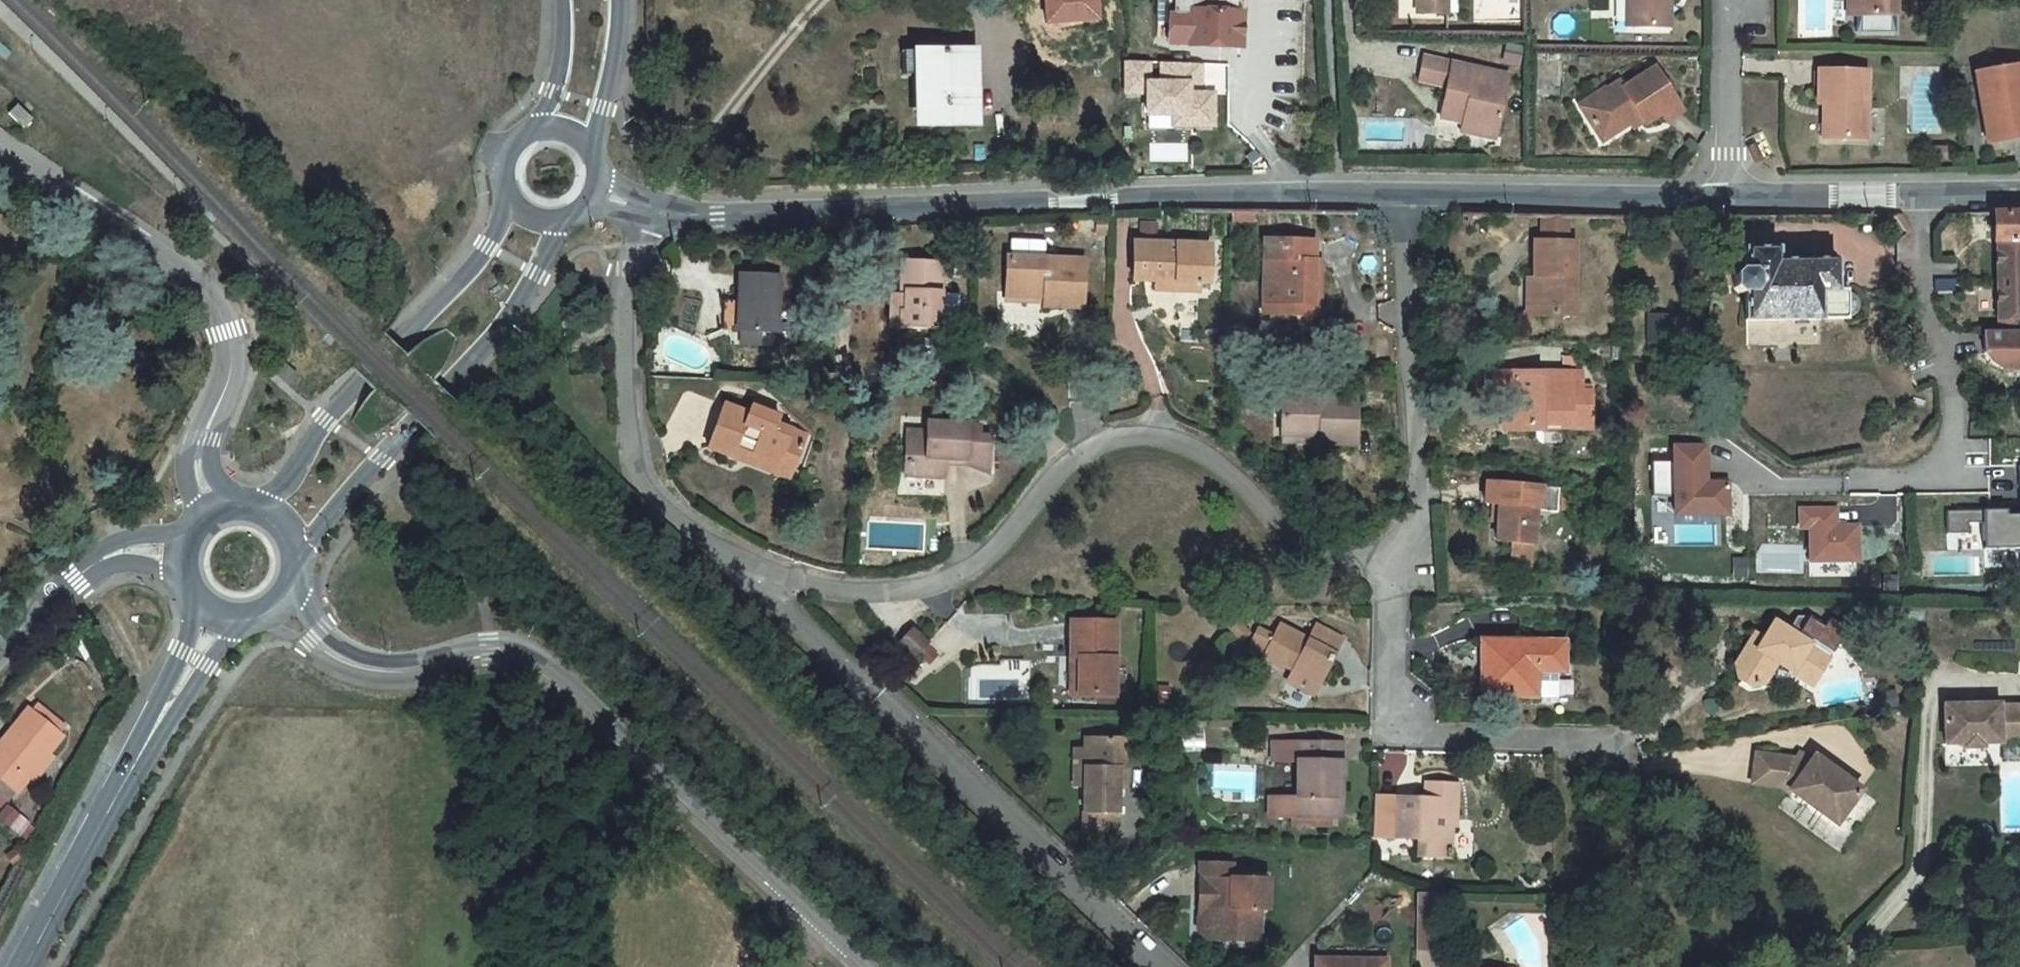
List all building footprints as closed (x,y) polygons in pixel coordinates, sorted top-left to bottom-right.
[(1157,24),(1167,25),(1166,40),(1169,44),(1237,47),(1238,0),(1158,0),(1157,24)] [(1447,13),(1447,0),(1416,0),(1416,13),(1447,13)] [(1625,27),(1666,29),(1666,4),(1669,4),(1669,0),(1625,0),(1625,27)] [(1847,16),(1856,16),(1856,0),(1847,0),(1847,16)] [(1856,16),(1896,16),(1896,0),(1856,0),(1856,16)] [(975,51),(919,52),(920,77),(920,127),(976,126),(975,51)] [(919,52),(900,52),(901,77),(920,77),(919,52)] [(1508,76),(1423,57),(1419,79),(1446,86),(1443,103),(1465,108),(1462,123),(1460,132),(1494,140),(1508,76)] [(1212,126),(1213,95),(1187,95),(1187,86),(1200,85),(1199,65),(1161,64),(1161,85),(1149,85),(1149,63),(1127,62),(1126,94),(1147,94),(1147,115),(1173,115),(1173,126),(1212,126)] [(2019,66),(1975,74),(1987,143),(2019,137),(2019,67),(2019,66)] [(1619,82),(1605,92),(1609,98),(1589,111),(1596,121),(1591,125),(1602,142),(1640,116),(1646,125),(1660,114),(1677,103),(1654,68),(1623,89),(1619,82)] [(1867,71),(1818,70),(1817,104),(1821,104),(1827,104),(1826,139),(1866,141),(1867,71)] [(1605,92),(1580,108),(1590,125),(1596,121),(1589,111),(1609,98),(1605,92)] [(1465,108),(1443,103),(1439,118),(1462,123),(1465,108)] [(1682,111),(1677,103),(1661,114),(1665,122),(1682,111)] [(16,105),(8,114),(23,128),(32,120),(16,105)] [(1173,115),(1147,115),(1147,130),(1173,131),(1173,126),(1173,115)] [(1763,159),(1755,144),(1746,149),(1754,163),(1763,159)] [(1254,149),(1246,157),(1252,164),(1261,157),(1254,149)] [(1993,213),(1995,242),(1998,242),(1998,334),(1983,334),(1983,354),(1990,362),(1998,368),(2019,368),(2019,213),(1993,213)] [(1155,224),(1142,224),(1142,233),(1155,234),(1155,224)] [(1314,241),(1264,240),(1262,315),(1281,316),(1281,304),(1313,305),(1314,261),(1314,241)] [(1575,242),(1534,241),(1533,280),(1532,316),(1573,317),(1575,242)] [(1209,246),(1134,243),(1132,280),(1166,281),(1174,282),(1174,290),(1197,291),(1197,286),(1202,283),(1207,283),(1209,246)] [(1778,249),(1745,249),(1744,270),(1737,270),(1731,276),(1731,289),(1737,294),(1745,295),(1745,322),(1821,321),(1848,320),(1848,318),(1848,292),(1848,289),(1836,289),(1836,260),(1777,261),(1778,249)] [(1083,261),(1006,258),(1004,297),(1043,298),(1043,303),(1043,306),(1081,308),(1083,261)] [(941,263),(901,261),(899,296),(898,329),(939,330),(956,330),(957,295),(940,294),(941,263)] [(1320,261),(1314,261),(1313,305),(1281,304),(1281,316),(1318,317),(1320,261)] [(748,275),(739,274),(738,301),(723,301),(722,330),(739,331),(739,344),(763,346),(763,332),(776,333),(779,276),(758,275),(748,275)] [(1174,282),(1166,281),(1166,290),(1174,290),(1174,282)] [(1853,293),(1848,292),(1848,318),(1849,318),(1854,316),(1858,312),(1860,310),(1861,306),(1861,304),(1859,298),(1856,295),(1853,293)] [(898,329),(899,296),(889,296),(888,329),(898,329)] [(290,385),(298,375),(283,362),(274,373),(290,385)] [(1503,371),(1492,371),(1492,397),(1503,397),(1503,371)] [(1582,372),(1503,371),(1503,397),(1503,431),(1541,431),(1542,427),(1542,423),(1560,424),(1560,428),(1592,428),(1592,391),(1582,391),(1582,372)] [(1356,400),(1281,398),(1280,436),(1319,437),(1319,445),(1355,446),(1356,400)] [(723,404),(707,448),(733,457),(736,447),(739,439),(756,445),(752,453),(780,463),(784,452),(798,457),(806,434),(776,424),(778,416),(761,410),(758,417),(748,413),(723,404)] [(750,406),(748,413),(758,417),(761,410),(750,406)] [(925,439),(905,437),(904,476),(944,479),(944,464),(945,459),(964,461),(964,465),(988,473),(989,437),(978,436),(966,436),(966,426),(926,424),(926,433),(925,439)] [(978,426),(966,426),(966,436),(978,436),(978,426)] [(1319,437),(1280,436),(1280,443),(1319,445),(1319,437)] [(1732,516),(1733,478),(1711,478),(1711,443),(1676,442),(1675,516),(1732,516)] [(752,453),(736,447),(733,457),(790,479),(798,457),(784,452),(780,463),(752,453)] [(1580,492),(1538,488),(1536,507),(1579,510),(1580,492)] [(1532,491),(1500,489),(1499,504),(1496,541),(1533,544),(1536,507),(1531,506),(1532,491)] [(1809,529),(1809,563),(1863,562),(1863,521),(1841,521),(1841,504),(1799,505),(1799,529),(1809,529)] [(2019,546),(2019,511),(1989,511),(1989,547),(2019,546)] [(1530,545),(1512,544),(1510,565),(1529,567),(1530,545)] [(1979,557),(1935,559),(1935,575),(1979,573),(1979,557)] [(1248,632),(1234,619),(1227,625),(1241,640),(1248,632)] [(1116,622),(1071,621),(1072,657),(1077,657),(1077,695),(1114,696),(1116,622)] [(1830,657),(1775,621),(1763,639),(1757,649),(1749,644),(1734,666),(1737,678),(1751,687),(1763,684),(1776,663),(1796,676),(1805,662),(1820,672),(1830,657)] [(1343,639),(1318,626),(1310,640),(1281,624),(1275,637),(1260,628),(1250,646),(1265,654),(1264,658),(1281,667),(1283,664),(1294,670),(1288,682),(1313,695),(1343,639)] [(925,643),(911,629),(898,643),(913,656),(925,643)] [(1756,633),(1749,644),(1757,649),(1763,639),(1756,633)] [(1566,641),(1481,640),(1481,696),(1537,697),(1538,671),(1565,671),(1566,641)] [(1820,672),(1805,662),(1796,676),(1811,685),(1820,672)] [(37,704),(31,711),(60,734),(66,727),(37,704)] [(1944,705),(1946,744),(1964,744),(1964,748),(1983,747),(1983,743),(2001,743),(2000,740),(2019,740),(2019,705),(2000,706),(2000,704),(1944,705)] [(0,743),(0,780),(15,792),(17,793),(29,778),(49,754),(63,736),(60,734),(31,711),(28,709),(0,743)] [(1125,739),(1084,739),(1084,748),(1084,788),(1084,836),(1117,836),(1118,788),(1118,769),(1125,769),(1125,739)] [(1343,742),(1273,741),(1273,761),(1298,761),(1298,797),(1273,797),(1273,817),(1293,817),(1328,817),(1329,818),(1330,798),(1335,798),(1336,762),(1343,761),(1343,742)] [(1084,748),(1074,748),(1074,788),(1084,788),(1084,748)] [(49,754),(29,778),(34,782),(53,758),(49,754)] [(1793,759),(1756,754),(1752,783),(1783,788),(1791,793),(1792,791),(1837,825),(1862,790),(1814,756),(1806,768),(1793,759)] [(1343,761),(1336,762),(1335,798),(1330,798),(1329,818),(1341,818),(1343,761)] [(8,800),(15,792),(0,780),(0,794),(8,800)] [(1425,799),(1397,798),(1395,839),(1418,840),(1418,858),(1450,859),(1452,820),(1456,820),(1457,785),(1425,783),(1425,799)] [(1328,817),(1293,817),(1293,826),(1328,826),(1328,817)] [(1232,865),(1200,864),(1199,896),(1209,896),(1208,915),(1198,914),(1197,933),(1223,933),(1231,940),(1252,941),(1260,933),(1260,909),(1267,910),(1268,880),(1232,879),(1232,865)] [(1440,964),(1437,891),(1415,892),(1418,965),(1440,964)] [(1209,896),(1199,896),(1198,914),(1208,915),(1209,896)]
